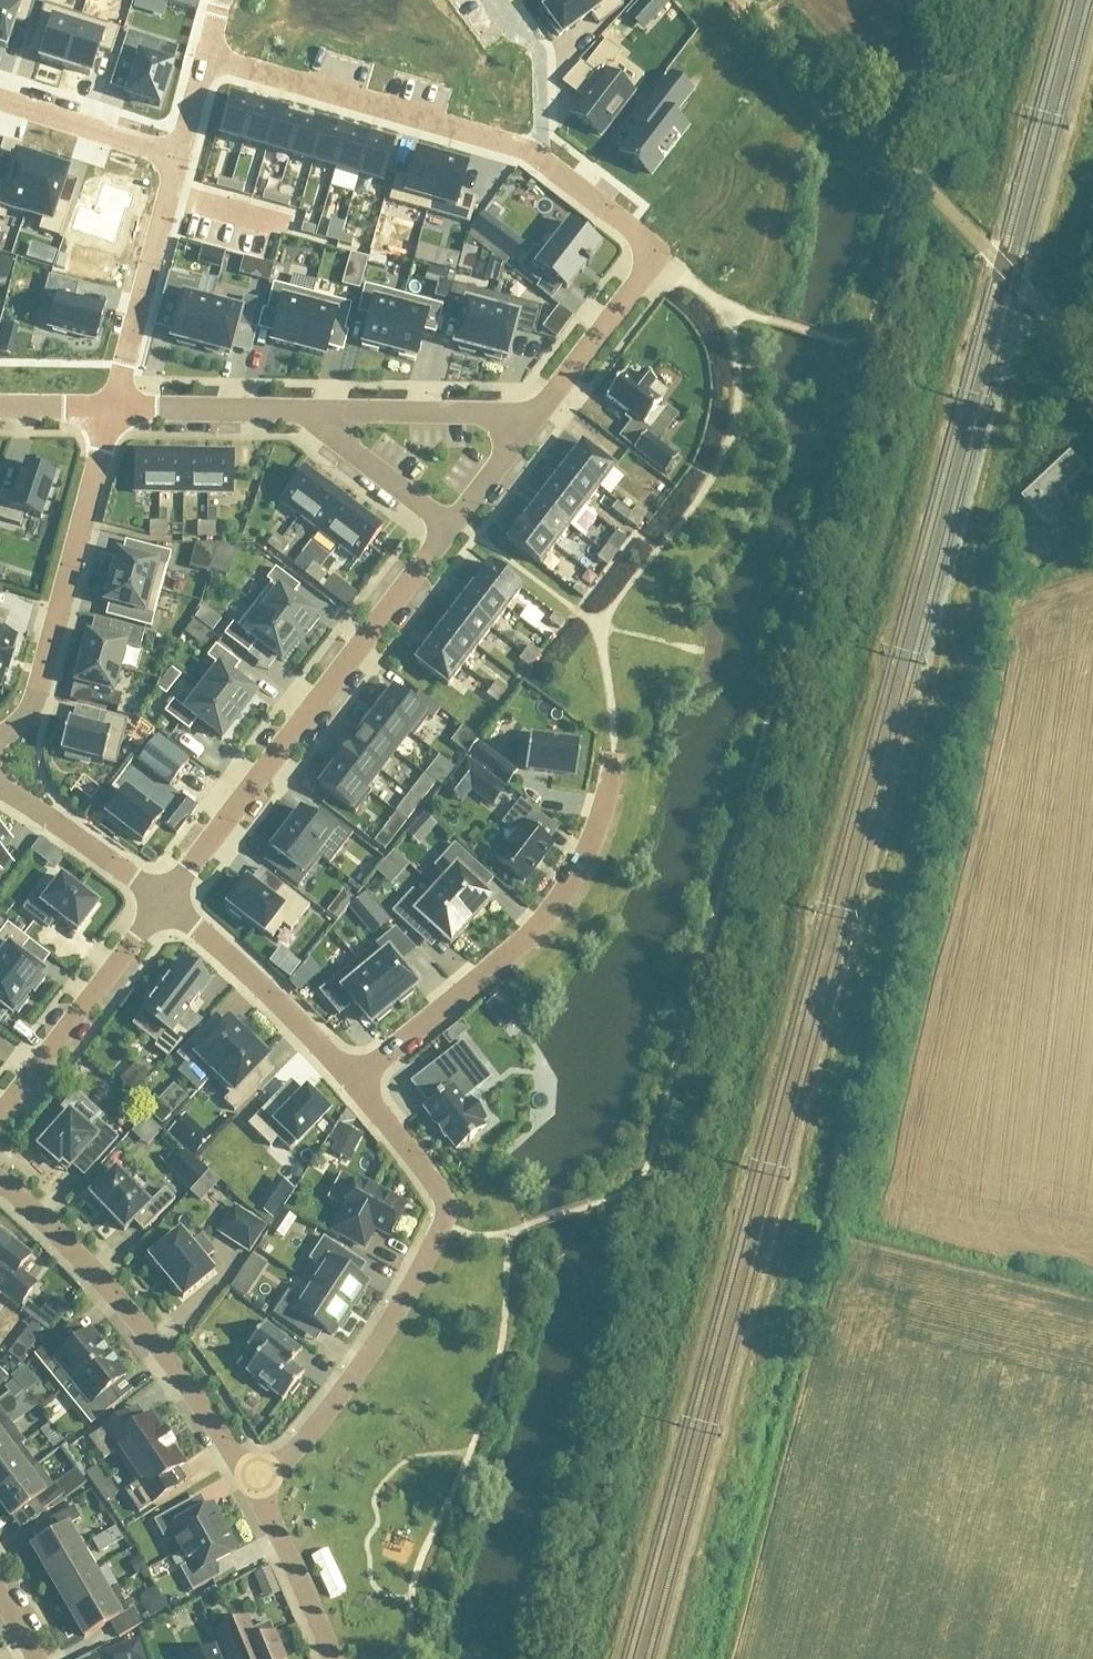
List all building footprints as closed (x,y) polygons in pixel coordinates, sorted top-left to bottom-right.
[(4,51),(13,26),(25,30),(33,4),(20,0),(0,0),(0,50),(4,51)] [(153,1),(194,14),(198,0),(153,0),(153,1)] [(543,12),(553,26),(549,28),(558,39),(589,17),(597,27),(622,9),(615,0),(560,0),(543,12)] [(625,18),(632,24),(638,18),(648,27),(668,4),(664,0),(642,0),(625,18)] [(42,7),(34,33),(47,37),(38,62),(64,70),(80,20),(42,7)] [(80,20),(64,70),(89,78),(97,53),(110,57),(118,32),(80,20)] [(126,35),(117,64),(134,70),(125,95),(124,99),(158,110),(172,68),(154,62),(160,45),(126,35)] [(598,80),(570,116),(599,139),(632,95),(630,94),(605,75),(610,69),(611,71),(614,67),(612,66),(617,59),(620,56),(604,44),(584,69),(598,80)] [(642,128),(620,155),(633,165),(631,167),(635,170),(637,168),(649,177),(685,131),(670,120),(690,94),(669,78),(635,122),(642,128)] [(230,100),(218,138),(242,145),(253,107),(230,100)] [(253,107),(242,145),(265,152),(276,114),(253,107)] [(276,114),(265,152),(288,159),(299,121),(276,114)] [(299,121),(288,159),(311,165),(322,127),(299,121)] [(322,127),(311,165),(334,172),(345,134),(322,127)] [(345,134),(334,172),(357,179),(368,141),(345,134)] [(368,141),(357,179),(381,186),(392,148),(368,141)] [(395,179),(388,204),(426,215),(441,162),(416,155),(408,182),(395,179)] [(3,223),(6,211),(24,217),(42,161),(26,156),(25,160),(16,157),(13,163),(5,188),(0,187),(0,222),(3,223)] [(42,161),(24,217),(41,223),(37,234),(58,241),(68,209),(56,205),(64,180),(66,174),(57,171),(58,167),(42,161)] [(441,162),(426,215),(468,227),(475,202),(458,197),(466,169),(441,162)] [(218,181),(215,190),(228,194),(231,185),(218,181)] [(119,194),(119,191),(91,182),(89,186),(85,185),(81,197),(85,199),(73,234),(117,249),(125,224),(110,219),(119,194)] [(231,185),(228,194),(241,197),(243,188),(231,185)] [(264,194),(261,203),(274,206),(277,197),(264,194)] [(277,197),(274,206),(287,210),(290,201),(277,197)] [(482,217),(468,234),(488,249),(501,232),(482,217)] [(533,249),(517,271),(537,286),(536,287),(538,287),(546,276),(565,291),(584,267),(587,269),(590,265),(587,263),(597,249),(591,244),(568,226),(544,257),(533,249)] [(302,227),(300,235),(313,239),(315,230),(302,227)] [(327,233),(324,242),(337,245),(340,237),(327,233)] [(340,237),(337,245),(350,249),(353,240),(340,237)] [(437,253),(433,270),(452,275),(456,258),(437,253)] [(260,265),(255,280),(268,284),(272,268),(260,265)] [(428,271),(424,284),(437,287),(434,300),(447,304),(453,278),(428,271)] [(173,278),(166,308),(179,311),(171,342),(177,343),(176,347),(193,351),(194,348),(199,349),(212,301),(197,297),(200,285),(173,278)] [(47,279),(43,297),(56,301),(48,329),(53,331),(52,334),(65,338),(66,334),(94,342),(102,312),(73,304),(77,287),(47,279)] [(265,313),(265,315),(277,318),(272,336),(270,345),(297,352),(311,297),(272,287),(265,313)] [(363,288),(356,316),(368,319),(360,350),(377,355),(378,351),(388,354),(403,298),(363,288)] [(456,288),(449,314),(461,318),(453,348),(459,349),(458,353),(473,357),(474,354),(479,355),(495,298),(456,288)] [(311,297),(297,352),(323,359),(326,350),(331,332),(343,336),(343,334),(350,307),(311,297)] [(403,298),(388,354),(398,356),(397,360),(414,365),(422,334),(434,337),(442,309),(403,298)] [(495,298),(479,355),(485,356),(483,360),(499,364),(500,360),(505,362),(513,332),(533,337),(540,311),(495,298)] [(212,301),(199,349),(205,351),(204,354),(221,359),(222,355),(228,357),(235,329),(249,333),(256,303),(242,300),(240,308),(212,301)] [(610,394),(605,400),(628,418),(647,433),(648,433),(665,410),(658,405),(666,395),(654,386),(654,385),(641,375),(633,385),(623,377),(618,383),(617,383),(609,394),(610,394)] [(368,445),(384,457),(392,447),(375,435),(368,445)] [(645,436),(632,452),(664,477),(676,461),(645,436)] [(581,447),(565,466),(598,491),(613,471),(581,447)] [(133,481),(133,496),(157,496),(158,457),(133,456),(133,481)] [(1070,456),(1020,501),(1048,530),(1065,514),(1054,502),(1086,473),(1070,456)] [(158,457),(157,496),(182,497),(182,457),(158,457)] [(182,457),(182,497),(206,497),(207,458),(182,457)] [(207,458),(206,497),(230,497),(231,482),(231,458),(207,458)] [(18,529),(23,516),(39,521),(53,479),(42,476),(43,472),(25,466),(14,499),(0,494),(0,523),(18,529)] [(565,466),(551,485),(583,510),(598,491),(565,466)] [(288,492),(279,504),(298,519),(322,488),(303,473),(288,492)] [(551,485),(536,504),(569,529),(583,510),(551,485)] [(322,488),(298,519),(317,534),(341,503),(322,488)] [(607,498),(598,512),(621,527),(630,512),(607,498)] [(341,503),(317,534),(337,549),(361,518),(341,503)] [(522,523),(554,548),(569,529),(536,504),(522,523)] [(636,509),(630,516),(641,524),(646,517),(636,509)] [(630,516),(625,523),(635,531),(641,524),(630,516)] [(361,518),(337,549),(356,564),(366,552),(380,533),(361,518)] [(522,523),(506,543),(509,545),(508,546),(509,546),(510,546),(515,549),(514,550),(515,551),(516,550),(539,568),(554,548),(522,523)] [(148,525),(148,538),(157,539),(157,525),(148,525)] [(157,525),(157,539),(166,539),(166,526),(157,525)] [(196,526),(196,539),(205,539),(205,526),(196,526)] [(205,526),(205,539),(214,539),(214,526),(205,526)] [(274,537),(266,548),(273,553),(281,543),(274,537)] [(281,543),(273,553),(280,558),(288,548),(281,543)] [(606,547),(601,554),(611,562),(617,555),(606,547)] [(116,556),(110,580),(160,594),(170,556),(142,549),(138,561),(116,556)] [(601,554),(596,561),(606,569),(611,562),(601,554)] [(312,566),(304,577),(311,582),(319,572),(312,566)] [(488,567),(473,587),(505,612),(520,592),(498,574),(497,573),(496,573),(491,570),(492,569),(491,568),(490,569),(488,567)] [(269,586),(253,608),(297,642),(304,632),(307,635),(317,622),(290,601),(298,590),(274,571),(265,583),(269,586)] [(319,572),(311,582),(318,588),(326,577),(319,572)] [(110,580),(103,605),(125,611),(122,624),(150,631),(160,594),(110,580)] [(576,586),(571,593),(582,601),(587,594),(576,586)] [(473,587),(458,606),(491,631),(505,612),(473,587)] [(458,606),(444,625),(476,650),(491,631),(458,606)] [(232,627),(223,638),(247,657),(256,646),(280,664),(297,642),(253,608),(236,630),(232,627)] [(4,673),(6,673),(12,656),(9,655),(15,639),(1,635),(8,616),(0,613),(0,683),(4,673)] [(553,617),(547,624),(558,632),(563,625),(553,617)] [(444,625),(429,644),(462,669),(476,650),(444,625)] [(85,637),(79,661),(118,672),(124,649),(138,653),(143,635),(110,626),(106,642),(90,638),(85,637)] [(429,644),(414,664),(446,689),(462,669),(429,644)] [(214,667),(197,688),(237,719),(254,697),(230,678),(239,667),(215,649),(206,660),(214,667)] [(528,649),(523,655),(533,664),(539,657),(528,649)] [(523,655),(518,663),(528,670),(533,664),(523,655)] [(79,661),(72,686),(92,691),(89,704),(117,711),(120,698),(112,696),(118,672),(79,661)] [(496,684),(490,691),(501,699),(506,692),(496,684)] [(172,704),(163,716),(187,734),(196,723),(220,741),(237,719),(197,688),(180,710),(172,704)] [(490,691),(485,698),(495,706),(501,699),(490,691)] [(392,692),(377,712),(408,736),(408,737),(412,740),(428,720),(431,722),(439,712),(418,695),(410,706),(392,692)] [(276,701),(271,709),(289,720),(294,713),(276,701)] [(377,712),(362,731),(394,755),(408,737),(408,736),(377,712)] [(67,723),(58,755),(60,756),(60,755),(65,756),(64,761),(87,767),(88,762),(100,765),(100,766),(101,767),(102,766),(114,769),(120,747),(126,723),(98,716),(94,731),(68,724),(68,723),(67,723)] [(362,731),(348,750),(379,774),(394,755),(362,731)] [(529,738),(524,773),(575,780),(580,745),(529,738)] [(156,739),(137,764),(169,788),(172,784),(188,763),(156,739)] [(476,746),(468,757),(489,773),(506,787),(515,776),(498,763),(476,746)] [(348,750),(333,769),(365,793),(365,792),(379,774),(348,750)] [(452,781),(442,793),(459,807),(469,795),(489,811),(503,793),(465,763),(452,781)] [(333,769),(318,788),(354,816),(370,795),(365,792),(365,793),(333,769)] [(124,793),(105,818),(140,845),(160,820),(124,793)] [(515,837),(495,863),(523,885),(551,847),(531,832),(540,820),(519,804),(502,827),(515,837)] [(299,813),(284,833),(328,867),(351,837),(318,811),(311,821),(299,813)] [(424,846),(439,829),(428,820),(413,837),(424,846)] [(284,833),(269,852),(271,854),(284,864),(276,874),(297,890),(319,861),(328,867),(284,833)] [(382,834),(374,845),(383,853),(392,841),(382,834)] [(39,843),(31,853),(39,860),(47,849),(39,843)] [(442,878),(432,890),(469,925),(490,903),(465,880),(476,868),(453,847),(433,869),(442,878)] [(1,877),(10,866),(0,859),(0,879),(1,877)] [(33,898),(23,912),(47,930),(57,918),(74,931),(73,932),(76,934),(78,931),(94,910),(96,907),(94,905),(93,906),(91,904),(94,900),(82,890),(79,895),(63,882),(60,880),(58,882),(59,883),(43,904),(42,903),(41,905),(33,898)] [(245,883),(227,907),(230,910),(228,914),(239,922),(241,919),(271,941),(281,928),(289,934),(308,909),(282,889),(271,903),(245,883)] [(411,893),(391,915),(413,936),(424,924),(449,947),(469,925),(432,890),(421,902),(411,893)] [(27,997),(30,993),(33,995),(43,982),(40,980),(43,976),(38,972),(18,956),(28,943),(6,927),(0,934),(0,976),(27,997)] [(393,932),(356,963),(392,1008),(397,1004),(399,1007),(413,995),(410,993),(415,989),(398,968),(414,954),(414,955),(415,954),(393,931),(392,932),(393,932)] [(298,967),(278,952),(268,964),(289,979),(298,967)] [(318,993),(317,994),(337,1018),(338,1018),(338,1017),(352,1006),(369,1027),(374,1023),(377,1025),(390,1014),(388,1011),(392,1008),(356,963),(318,994),(318,993)] [(147,1006),(141,1014),(166,1033),(155,1047),(153,1050),(166,1060),(188,1038),(175,1028),(186,1014),(187,1013),(188,1013),(189,1012),(188,1012),(196,1001),(197,1002),(198,1000),(197,1000),(207,986),(179,965),(168,980),(167,980),(166,981),(167,981),(161,989),(160,988),(159,989),(160,990),(155,997),(154,996),(153,997),(154,998),(148,1005),(147,1006)] [(11,1018),(14,1014),(17,1017),(27,1004),(24,1001),(27,997),(0,976),(0,1010),(11,1018)] [(200,1032),(175,1058),(186,1068),(189,1064),(208,1082),(250,1039),(238,1028),(235,1030),(228,1023),(209,1042),(200,1032)] [(250,1039),(208,1082),(208,1083),(211,1080),(228,1097),(222,1104),(233,1114),(258,1089),(248,1079),(267,1060),(259,1053),(261,1050),(250,1039)] [(461,1044),(426,1072),(444,1095),(439,1099),(438,1097),(434,1101),(435,1102),(427,1109),(423,1111),(433,1124),(431,1126),(443,1141),(445,1139),(455,1152),(467,1143),(468,1144),(472,1141),(471,1139),(483,1130),(479,1126),(484,1122),(469,1103),(465,1107),(462,1103),(452,1091),(481,1069),(461,1044)] [(269,1105),(246,1128),(268,1150),(275,1142),(288,1154),(326,1115),(317,1106),(320,1102),(310,1093),(307,1096),(304,1093),(282,1117),(269,1105)] [(68,1115),(37,1150),(42,1155),(39,1158),(50,1167),(53,1164),(58,1168),(61,1165),(68,1172),(82,1155),(94,1166),(117,1141),(97,1123),(88,1133),(68,1115)] [(338,1127),(329,1143),(351,1155),(360,1139),(338,1127)] [(98,1180),(88,1190),(92,1195),(90,1197),(88,1198),(90,1200),(122,1232),(121,1232),(123,1234),(125,1232),(124,1232),(133,1224),(142,1234),(174,1203),(163,1192),(148,1207),(147,1207),(116,1175),(115,1173),(113,1175),(105,1182),(101,1178),(98,1180)] [(204,1205),(223,1184),(212,1174),(193,1195),(204,1205)] [(343,1214),(333,1233),(362,1249),(373,1230),(388,1238),(404,1209),(357,1183),(341,1213),(343,1214)] [(233,1210),(218,1235),(247,1254),(263,1230),(233,1210)] [(18,1309),(32,1292),(14,1278),(28,1259),(9,1244),(11,1242),(0,1233),(0,1295),(18,1309)] [(178,1234),(148,1260),(182,1301),(212,1275),(202,1263),(212,1255),(199,1239),(189,1248),(178,1234)] [(322,1240),(307,1263),(321,1271),(310,1287),(348,1312),(351,1308),(355,1310),(363,1298),(359,1295),(366,1286),(338,1268),(346,1255),(322,1240)] [(287,1294),(272,1317),(295,1332),(303,1320),(331,1338),(338,1329),(341,1331),(349,1318),(346,1316),(348,1312),(310,1287),(300,1303),(287,1294)] [(31,1325),(7,1357),(18,1365),(42,1333),(31,1325)] [(258,1357),(244,1376),(245,1377),(246,1375),(258,1385),(256,1388),(266,1396),(268,1393),(280,1402),(280,1403),(281,1404),(287,1396),(290,1398),(299,1387),(296,1384),(303,1376),(302,1375),(301,1376),(290,1367),(301,1353),(299,1352),(298,1353),(285,1343),(265,1327),(265,1326),(264,1325),(246,1349),(247,1350),(248,1349),(258,1357)] [(63,1335),(33,1359),(50,1379),(61,1393),(110,1353),(109,1353),(100,1341),(97,1344),(89,1335),(88,1334),(85,1336),(66,1352),(57,1341),(64,1336),(63,1335)] [(110,1353),(61,1393),(73,1408),(89,1428),(119,1403),(118,1403),(111,1408),(102,1397),(120,1382),(125,1378),(124,1377),(116,1368),(120,1366),(110,1354),(111,1354),(110,1353)] [(12,1383),(3,1390),(8,1396),(13,1402),(22,1396),(12,1383)] [(23,1445),(9,1428),(33,1410),(23,1398),(22,1396),(13,1402),(8,1396),(0,1402),(0,1462),(23,1445)] [(117,1421),(88,1441),(102,1463),(116,1454),(126,1469),(168,1441),(163,1434),(161,1435),(150,1417),(144,1421),(136,1427),(127,1414),(117,1421)] [(54,1427),(29,1445),(38,1458),(63,1440),(54,1427)] [(137,1485),(123,1494),(138,1516),(168,1496),(177,1489),(169,1477),(183,1467),(171,1450),(173,1449),(168,1441),(126,1469),(137,1485)] [(0,1462),(0,1495),(35,1469),(20,1449),(23,1446),(23,1445),(0,1462)] [(0,1495),(0,1508),(10,1521),(33,1504),(41,1514),(62,1498),(54,1487),(51,1489),(36,1469),(35,1469),(0,1495)] [(179,1509),(152,1523),(165,1546),(172,1542),(179,1555),(223,1530),(210,1507),(186,1520),(179,1509)] [(55,1535),(30,1549),(44,1572),(83,1549),(79,1551),(66,1529),(79,1521),(72,1510),(49,1523),(55,1535)] [(186,1567),(179,1571),(191,1594),(218,1579),(212,1567),(236,1554),(223,1530),(179,1555),(186,1567)] [(114,1532),(91,1545),(97,1556),(111,1548),(110,1547),(119,1542),(114,1532)] [(83,1549),(44,1572),(57,1595),(96,1571),(83,1549)] [(96,1571),(57,1595),(70,1617),(115,1591),(114,1590),(109,1594),(96,1571)] [(115,1591),(70,1617),(83,1640),(109,1625),(118,1641),(141,1627),(132,1611),(128,1614),(115,1591)] [(216,1633),(227,1658),(281,1658),(272,1637),(254,1644),(244,1621),(216,1633)] [(99,1656),(100,1658),(142,1658),(137,1644),(99,1656)] [(213,1651),(192,1658),(216,1658),(213,1651)]
